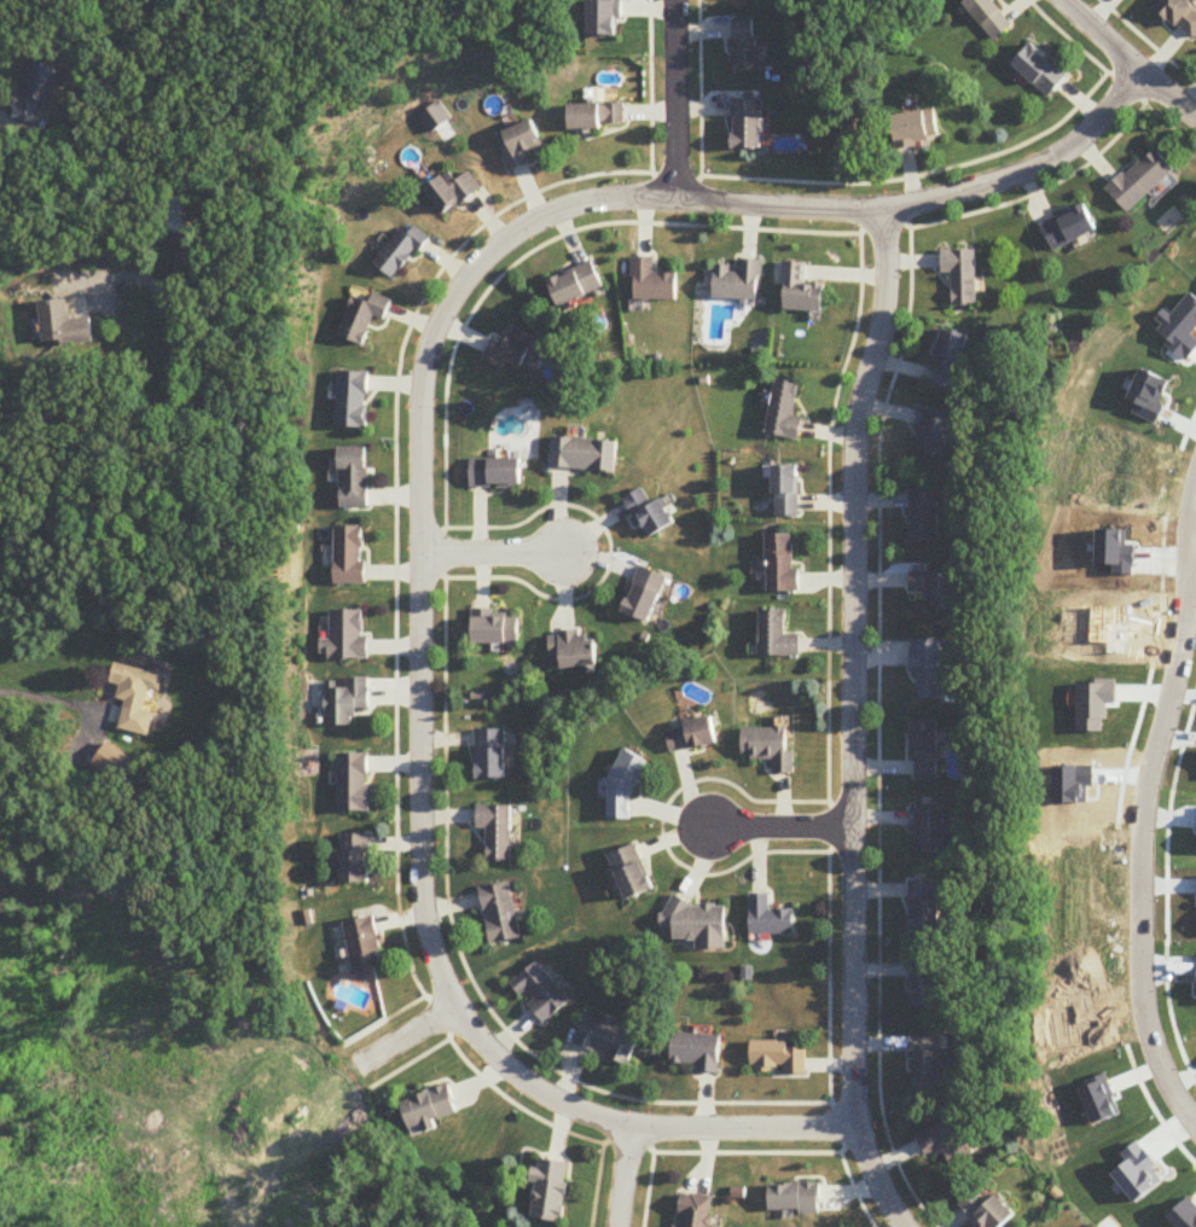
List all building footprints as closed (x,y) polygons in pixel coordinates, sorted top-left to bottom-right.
[(1014,27),(994,0),(969,0),(965,2),(993,42),(1014,27)] [(1195,38),(1195,9),(1187,0),(1167,0),(1159,8),(1194,41),(1195,38)] [(736,21),(736,71),(761,71),(761,21),(736,21)] [(1048,98),(1068,78),(1034,44),(1014,64),(1048,98)] [(64,70),(26,63),(14,122),(44,128),(48,105),(57,107),(64,70)] [(763,150),(763,100),(733,100),(733,150),(763,150)] [(625,129),(625,104),(569,105),(569,130),(625,129)] [(897,149),(940,141),(934,110),(892,117),(897,149)] [(510,173),(530,165),(526,153),(543,147),(533,122),(496,137),(510,173)] [(1131,214),(1176,172),(1154,149),(1109,192),(1131,214)] [(450,174),(426,190),(443,217),(482,193),(469,173),(455,182),(450,174)] [(1099,231),(1087,205),(1042,226),(1054,252),(1099,231)] [(400,230),(374,265),(396,282),(428,239),(414,228),(408,237),(400,230)] [(977,251),(942,251),(942,274),(953,274),(953,306),(977,306),(977,251)] [(633,259),(634,301),(678,301),(678,274),(655,274),(655,259),(633,259)] [(715,299),(762,300),(763,260),(739,260),(739,268),(715,268),(715,299)] [(562,311),(605,289),(592,262),(548,284),(562,311)] [(827,283),(808,283),(808,263),(786,263),(785,311),(826,312),(827,283)] [(373,318),(386,322),(392,300),(372,295),(370,302),(352,297),(340,339),(364,346),(373,318)] [(39,302),(43,347),(94,343),(92,317),(69,319),(67,300),(39,302)] [(540,340),(514,327),(506,344),(495,338),(485,360),(503,369),(507,361),(525,370),(540,340)] [(932,388),(959,394),(970,335),(944,330),(932,388)] [(368,430),(369,374),(338,373),(337,429),(368,430)] [(799,385),(774,382),(767,436),(801,440),(803,418),(795,417),(799,385)] [(920,453),(946,458),(954,415),(927,410),(920,453)] [(618,442),(553,439),(552,471),(616,473),(618,442)] [(369,449),(340,449),(340,510),(369,510),(369,449)] [(471,489),(523,489),(523,461),(471,461),(471,489)] [(800,517),(800,467),(775,467),(775,517),(800,517)] [(625,501),(650,541),(675,525),(651,485),(625,501)] [(940,493),(909,493),(909,542),(940,542),(940,493)] [(366,528),(335,528),(335,586),(366,586),(366,528)] [(766,593),(800,593),(800,570),(794,570),(794,536),(766,536),(766,593)] [(652,625),(670,579),(642,568),(624,614),(652,625)] [(910,594),(928,594),(928,612),(954,612),(954,573),(910,573),(910,594)] [(367,660),(367,612),(330,612),(330,640),(322,640),(322,660),(367,660)] [(786,612),(761,612),(761,658),(802,658),(802,636),(786,636),(786,612)] [(476,645),(521,645),(521,614),(476,614),(476,645)] [(565,659),(565,670),(600,668),(598,636),(584,637),(584,632),(552,635),(554,660),(565,659)] [(920,702),(946,702),(946,641),(912,642),(912,672),(920,672),(920,702)] [(165,677),(117,664),(112,685),(125,688),(117,720),(143,727),(151,692),(161,695),(165,677)] [(370,710),(370,680),(326,680),(326,727),(355,728),(355,710),(370,710)] [(719,746),(714,720),(667,730),(673,756),(719,746)] [(939,722),(913,722),(913,781),(939,781),(939,722)] [(790,753),(790,729),(744,730),(744,761),(774,761),(774,776),(795,776),(795,753),(790,753)] [(508,781),(508,732),(478,732),(478,781),(508,781)] [(338,813),(370,813),(370,755),(338,755),(338,813)] [(513,807),(478,807),(478,830),(489,830),(489,862),(513,862),(513,807)] [(912,810),(912,833),(918,833),(918,855),(945,855),(945,810),(912,810)] [(370,836),(341,836),(341,884),(370,884),(370,836)] [(609,859),(630,903),(657,891),(636,846),(609,859)] [(940,933),(940,883),(910,883),(910,933),(940,933)] [(482,889),(492,946),(523,941),(513,884),(482,889)] [(751,936),(795,936),(795,912),(771,912),(771,896),(751,896),(751,936)] [(727,950),(727,905),(667,904),(666,929),(675,929),(675,941),(698,942),(698,950),(727,950)] [(345,923),(354,973),(384,967),(375,917),(345,923)] [(910,962),(910,1010),(942,1010),(942,980),(933,980),(933,962),(910,962)] [(546,1025),(573,1004),(540,963),(513,984),(546,1025)] [(630,1067),(642,1039),(590,1017),(578,1045),(630,1067)] [(911,1035),(911,1098),(943,1098),(943,1035),(911,1035)] [(698,1074),(721,1075),(722,1037),(675,1036),(675,1065),(698,1066),(698,1074)] [(751,1043),(752,1073),(784,1073),(784,1077),(806,1077),(806,1050),(786,1050),(786,1042),(751,1043)] [(414,1133),(461,1118),(452,1088),(405,1103),(414,1133)] [(926,1160),(941,1153),(948,1169),(972,1158),(956,1121),(916,1138),(926,1160)] [(572,1165),(541,1160),(532,1219),(563,1224),(572,1165)] [(979,1226),(1007,1226),(1015,1219),(981,1185),(959,1207),(979,1226)] [(819,1186),(769,1186),(769,1215),(819,1215),(819,1186)] [(680,1195),(675,1226),(708,1226),(712,1199),(680,1195)]
